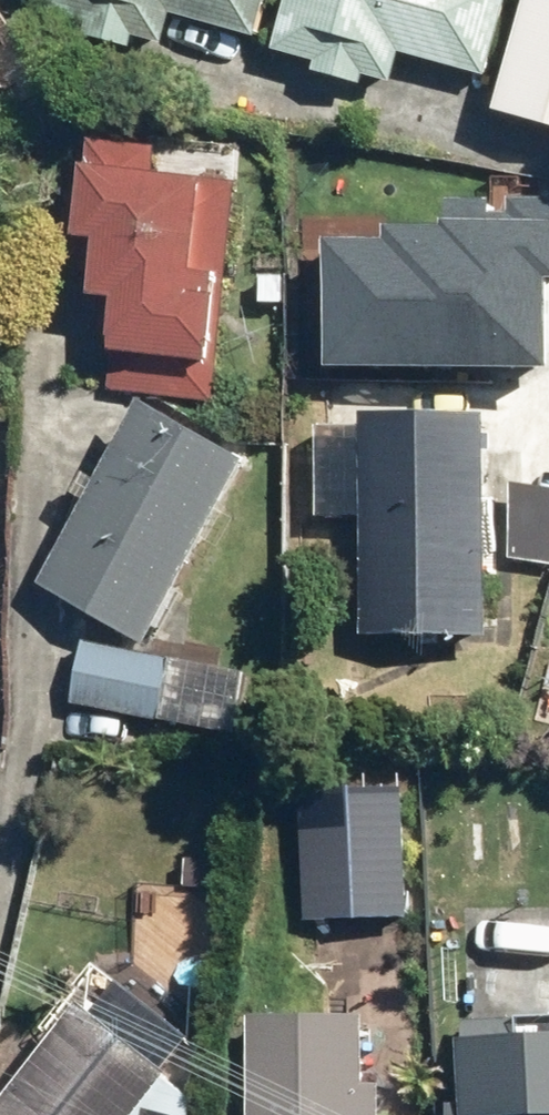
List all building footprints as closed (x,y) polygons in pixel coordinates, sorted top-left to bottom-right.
[(47,22),(83,30),(80,43),(131,55),(134,42),(164,49),(169,27),(257,47),(268,0),(52,0),(47,22)] [(268,61),(311,72),(308,84),(359,97),(362,87),(387,93),(395,63),(484,87),(508,0),(285,0),(268,61)] [(492,126),(548,142),(548,0),(526,0),(492,126)] [(214,409),(236,192),(153,184),(155,155),(86,148),(83,185),(68,183),(61,260),(76,280),(89,282),(85,317),(111,319),(103,398),(214,409)] [(320,238),(320,364),(535,363),(535,274),(548,274),(548,200),(445,200),(445,228),(383,228),(383,238),(320,238)] [(141,412),(34,597),(140,657),(247,473),(141,412)] [(487,650),(486,430),(311,431),(312,529),(359,528),(360,650),(487,650)] [(81,652),(69,712),(234,745),(246,684),(81,652)] [(403,797),(296,799),(298,933),(406,931),(403,797)] [(0,1111),(0,1114),(144,1114),(166,1086),(72,1015),(0,1111)] [(379,1094),(359,1093),(361,1027),(246,1023),(243,1114),(378,1114),(379,1094)] [(457,1027),(460,1114),(548,1114),(548,1025),(457,1027)]
